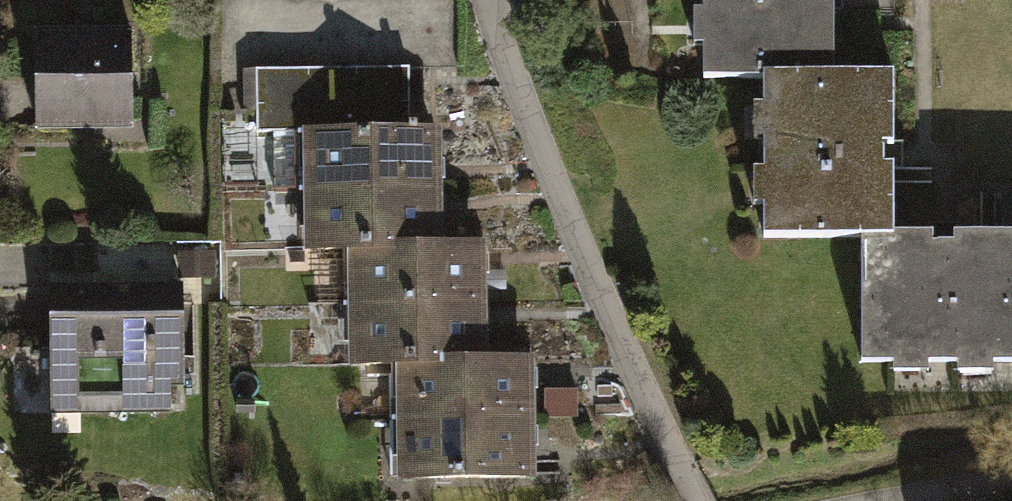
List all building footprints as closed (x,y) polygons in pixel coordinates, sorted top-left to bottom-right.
[(705,80),(761,80),(831,81),(831,12),(821,12),(821,0),(705,0),(705,7),(693,7),(692,46),(705,46),(705,80)] [(134,22),(35,23),(36,122),(100,121),(100,137),(136,136),(134,22)] [(263,124),(410,118),(408,60),(256,65),(259,124),(263,124)] [(760,206),(760,239),(858,240),(886,240),(887,172),(876,172),(876,149),(887,149),(887,81),(831,81),(761,80),(761,102),(748,102),(747,141),(761,141),(761,167),(748,167),(748,206),(760,206)] [(266,184),(306,182),(435,177),(433,117),(410,118),(263,124),(266,184)] [(306,182),(308,242),(349,240),(437,237),(435,177),(306,182)] [(184,303),(217,303),(216,234),(172,235),(173,278),(184,278),(184,296),(184,303)] [(349,240),(352,300),(481,295),(478,236),(437,237),(349,240)] [(1011,366),(1011,241),(951,241),(951,251),(927,251),(927,240),(886,240),(858,240),(858,365),(891,365),(891,377),(922,378),(922,366),(954,366),(954,377),(990,377),(990,366),(1011,366)] [(352,300),(354,360),(396,358),(483,355),(481,295),(352,300)] [(184,296),(50,298),(52,408),(186,405),(184,303),(184,296)] [(396,358),(398,418),(527,413),(525,353),(483,355),(396,358)] [(398,418),(400,478),(530,473),(527,413),(398,418)]
